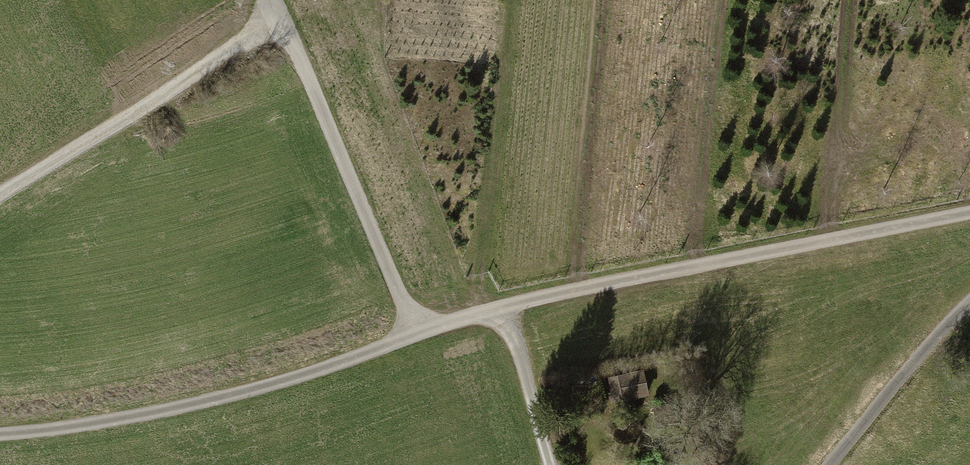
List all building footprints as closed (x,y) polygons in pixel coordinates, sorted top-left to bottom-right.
[(649,376),(610,384),(615,411),(654,404),(649,376)]
